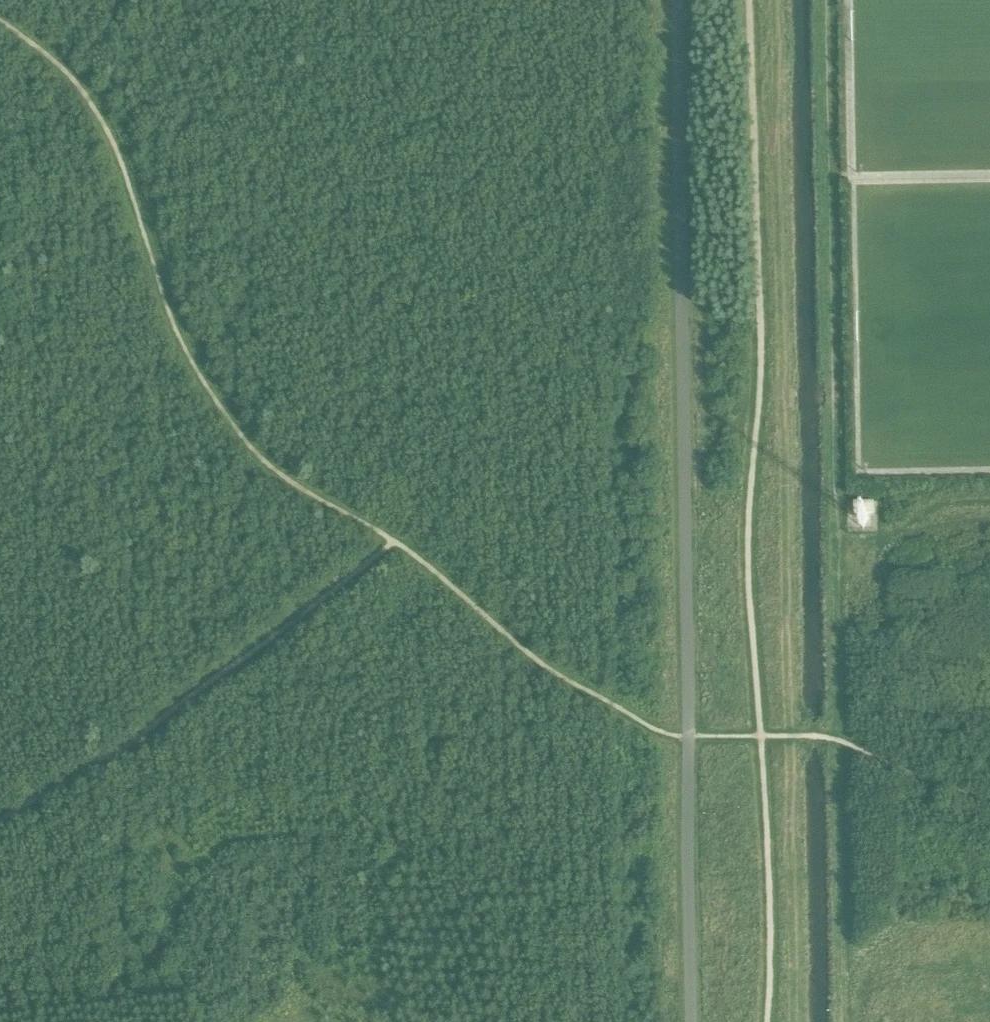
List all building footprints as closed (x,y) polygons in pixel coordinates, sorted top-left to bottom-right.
[(873,501),(853,501),(854,513),(873,513),(873,501)]
